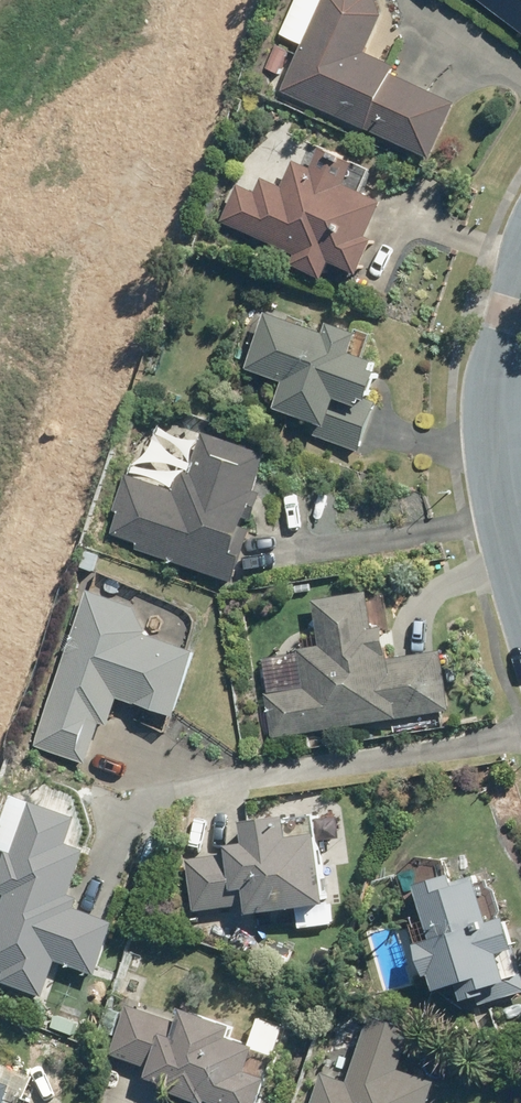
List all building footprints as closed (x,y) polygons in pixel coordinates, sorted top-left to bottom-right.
[(284,89),(432,155),(457,99),(394,71),(398,63),(368,50),(384,13),(379,0),(323,0),(284,89)] [(520,18),(520,0),(495,0),(520,18)] [(278,42),(267,68),(280,74),(291,48),(278,42)] [(347,180),(357,158),(323,144),(313,166),(295,159),(284,186),(263,178),(257,192),(240,184),(224,220),(298,252),(294,261),(327,277),(335,259),(362,269),(377,233),(372,231),(387,197),(347,180)] [(374,403),(361,398),(376,357),(354,350),(360,330),(331,320),(327,330),(268,310),(249,366),(286,379),(277,405),(322,420),(317,434),(358,449),(374,403)] [(139,541),(137,548),(233,581),(264,491),(257,489),(268,453),(206,432),(184,493),(133,476),(113,533),(139,541)] [(89,550),(84,563),(99,568),(104,555),(89,550)] [(309,582),(296,583),(298,601),(311,600),(309,582)] [(197,650),(148,634),(150,630),(137,605),(88,589),(37,744),(88,761),(101,721),(109,724),(118,696),(175,715),(197,650)] [(322,645),(300,648),(306,686),(267,693),(274,736),(453,708),(443,649),(388,657),(383,626),(374,627),(369,591),(314,599),(322,645)] [(0,925),(0,967),(4,969),(0,980),(0,982),(45,1000),(61,960),(106,978),(126,928),(87,912),(93,899),(75,892),(92,850),(74,842),(83,821),(40,804),(21,854),(13,851),(0,882),(0,891),(12,896),(0,925)] [(250,911),(330,901),(320,831),(291,833),(289,813),(244,818),(247,840),(227,843),(229,852),(187,856),(194,908),(248,902),(250,911)] [(419,943),(428,974),(433,973),(438,988),(460,982),(465,1000),(482,995),(485,1003),(520,992),(520,963),(506,916),(492,921),(478,879),(458,885),(454,871),(419,882),(436,937),(419,943)] [(231,1034),(234,1022),(184,1006),(180,1021),(129,1004),(111,1053),(151,1067),(147,1076),(230,1102),(261,1102),(271,1075),(250,1068),(259,1044),(231,1034)] [(436,1081),(400,1069),(413,1030),(372,1016),(349,1082),(323,1073),(312,1102),(428,1102),(436,1081)] [(0,1088),(0,1102),(10,1102),(13,1093),(0,1088)]
